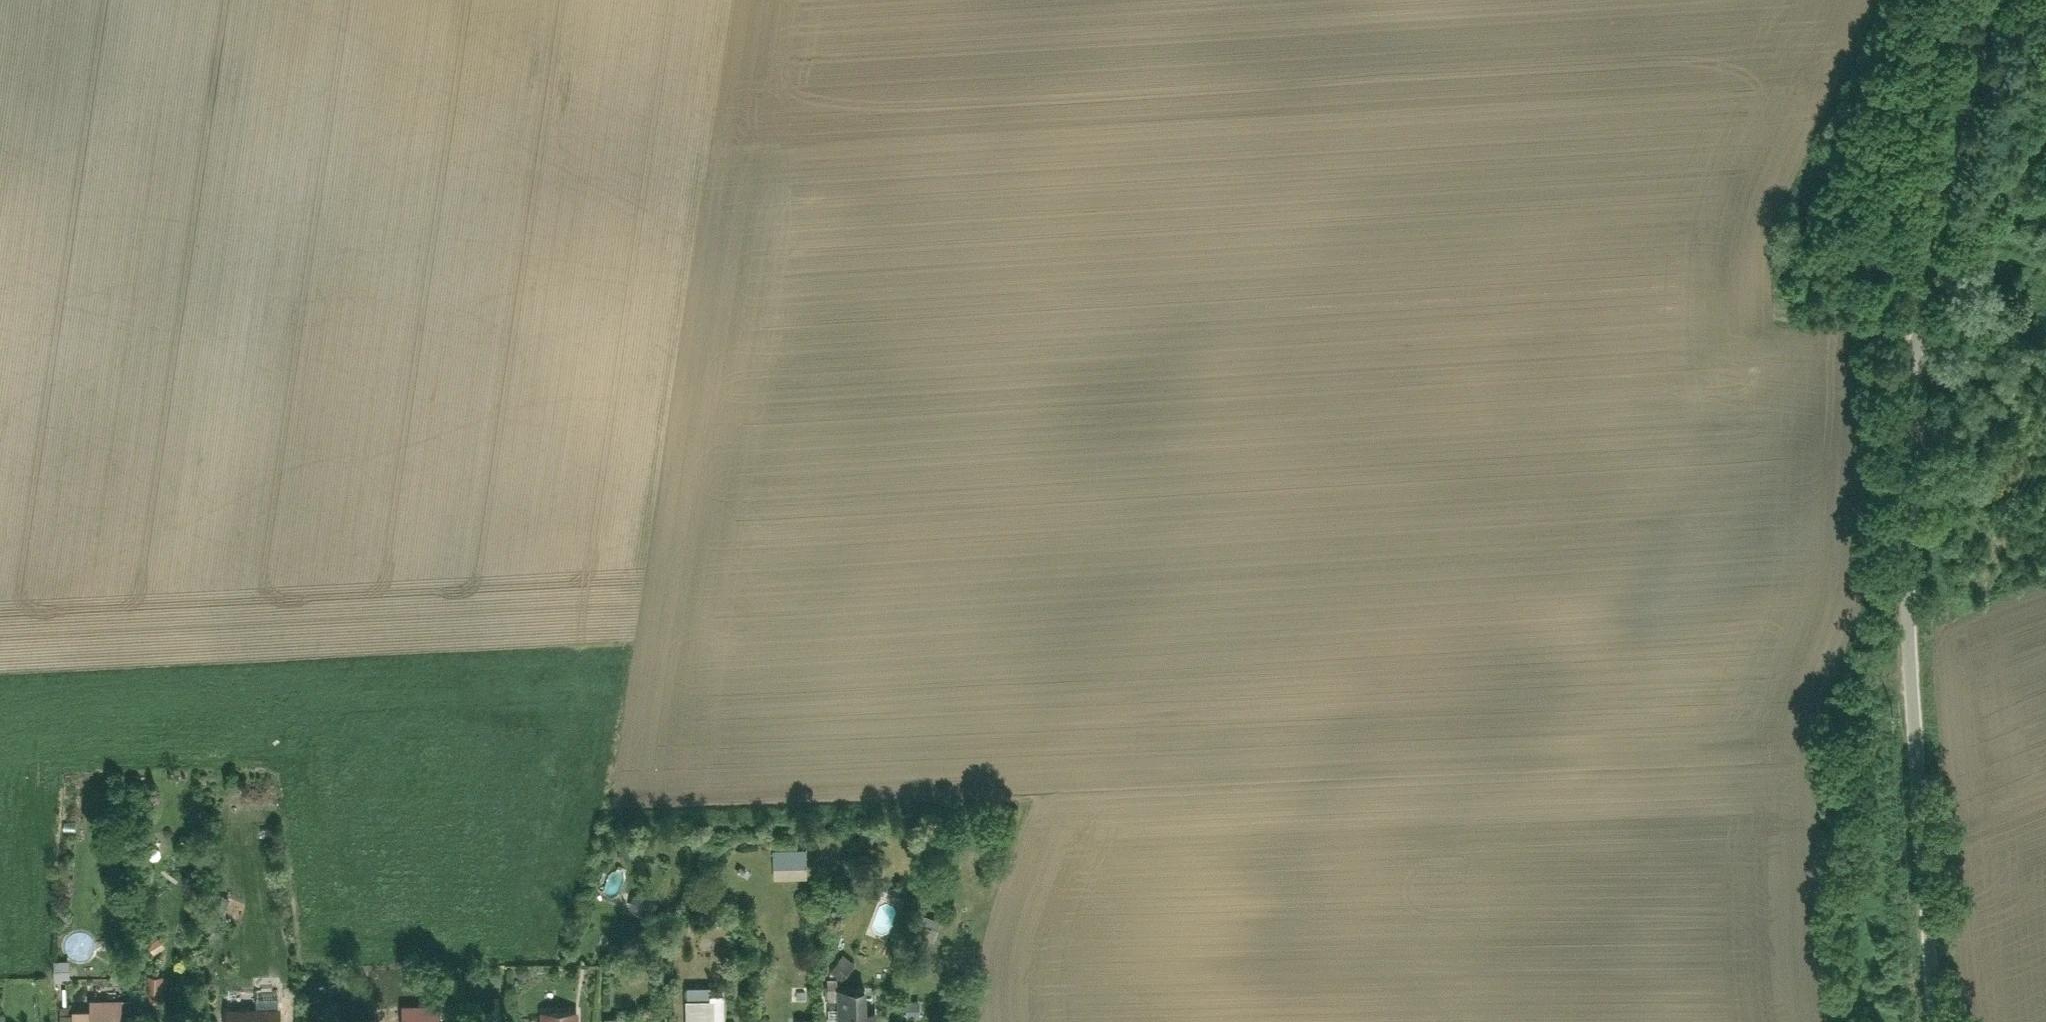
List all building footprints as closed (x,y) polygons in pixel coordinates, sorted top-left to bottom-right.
[(55,974),(57,1000),(71,999),(70,974),(55,974)] [(140,982),(141,1009),(165,1009),(164,981),(140,982)] [(837,1021),(872,1021),(870,989),(835,990),(837,1021)] [(691,1021),(730,1021),(729,990),(691,991),(691,1021)] [(73,1021),(126,1021),(125,1001),(95,1003),(96,1018),(73,1019),(73,1021)] [(229,1021),(275,1021),(273,1007),(228,1011),(229,1021)] [(407,1021),(444,1021),(443,1009),(406,1012),(407,1021)] [(577,1013),(545,1014),(545,1021),(578,1021),(577,1013)]
